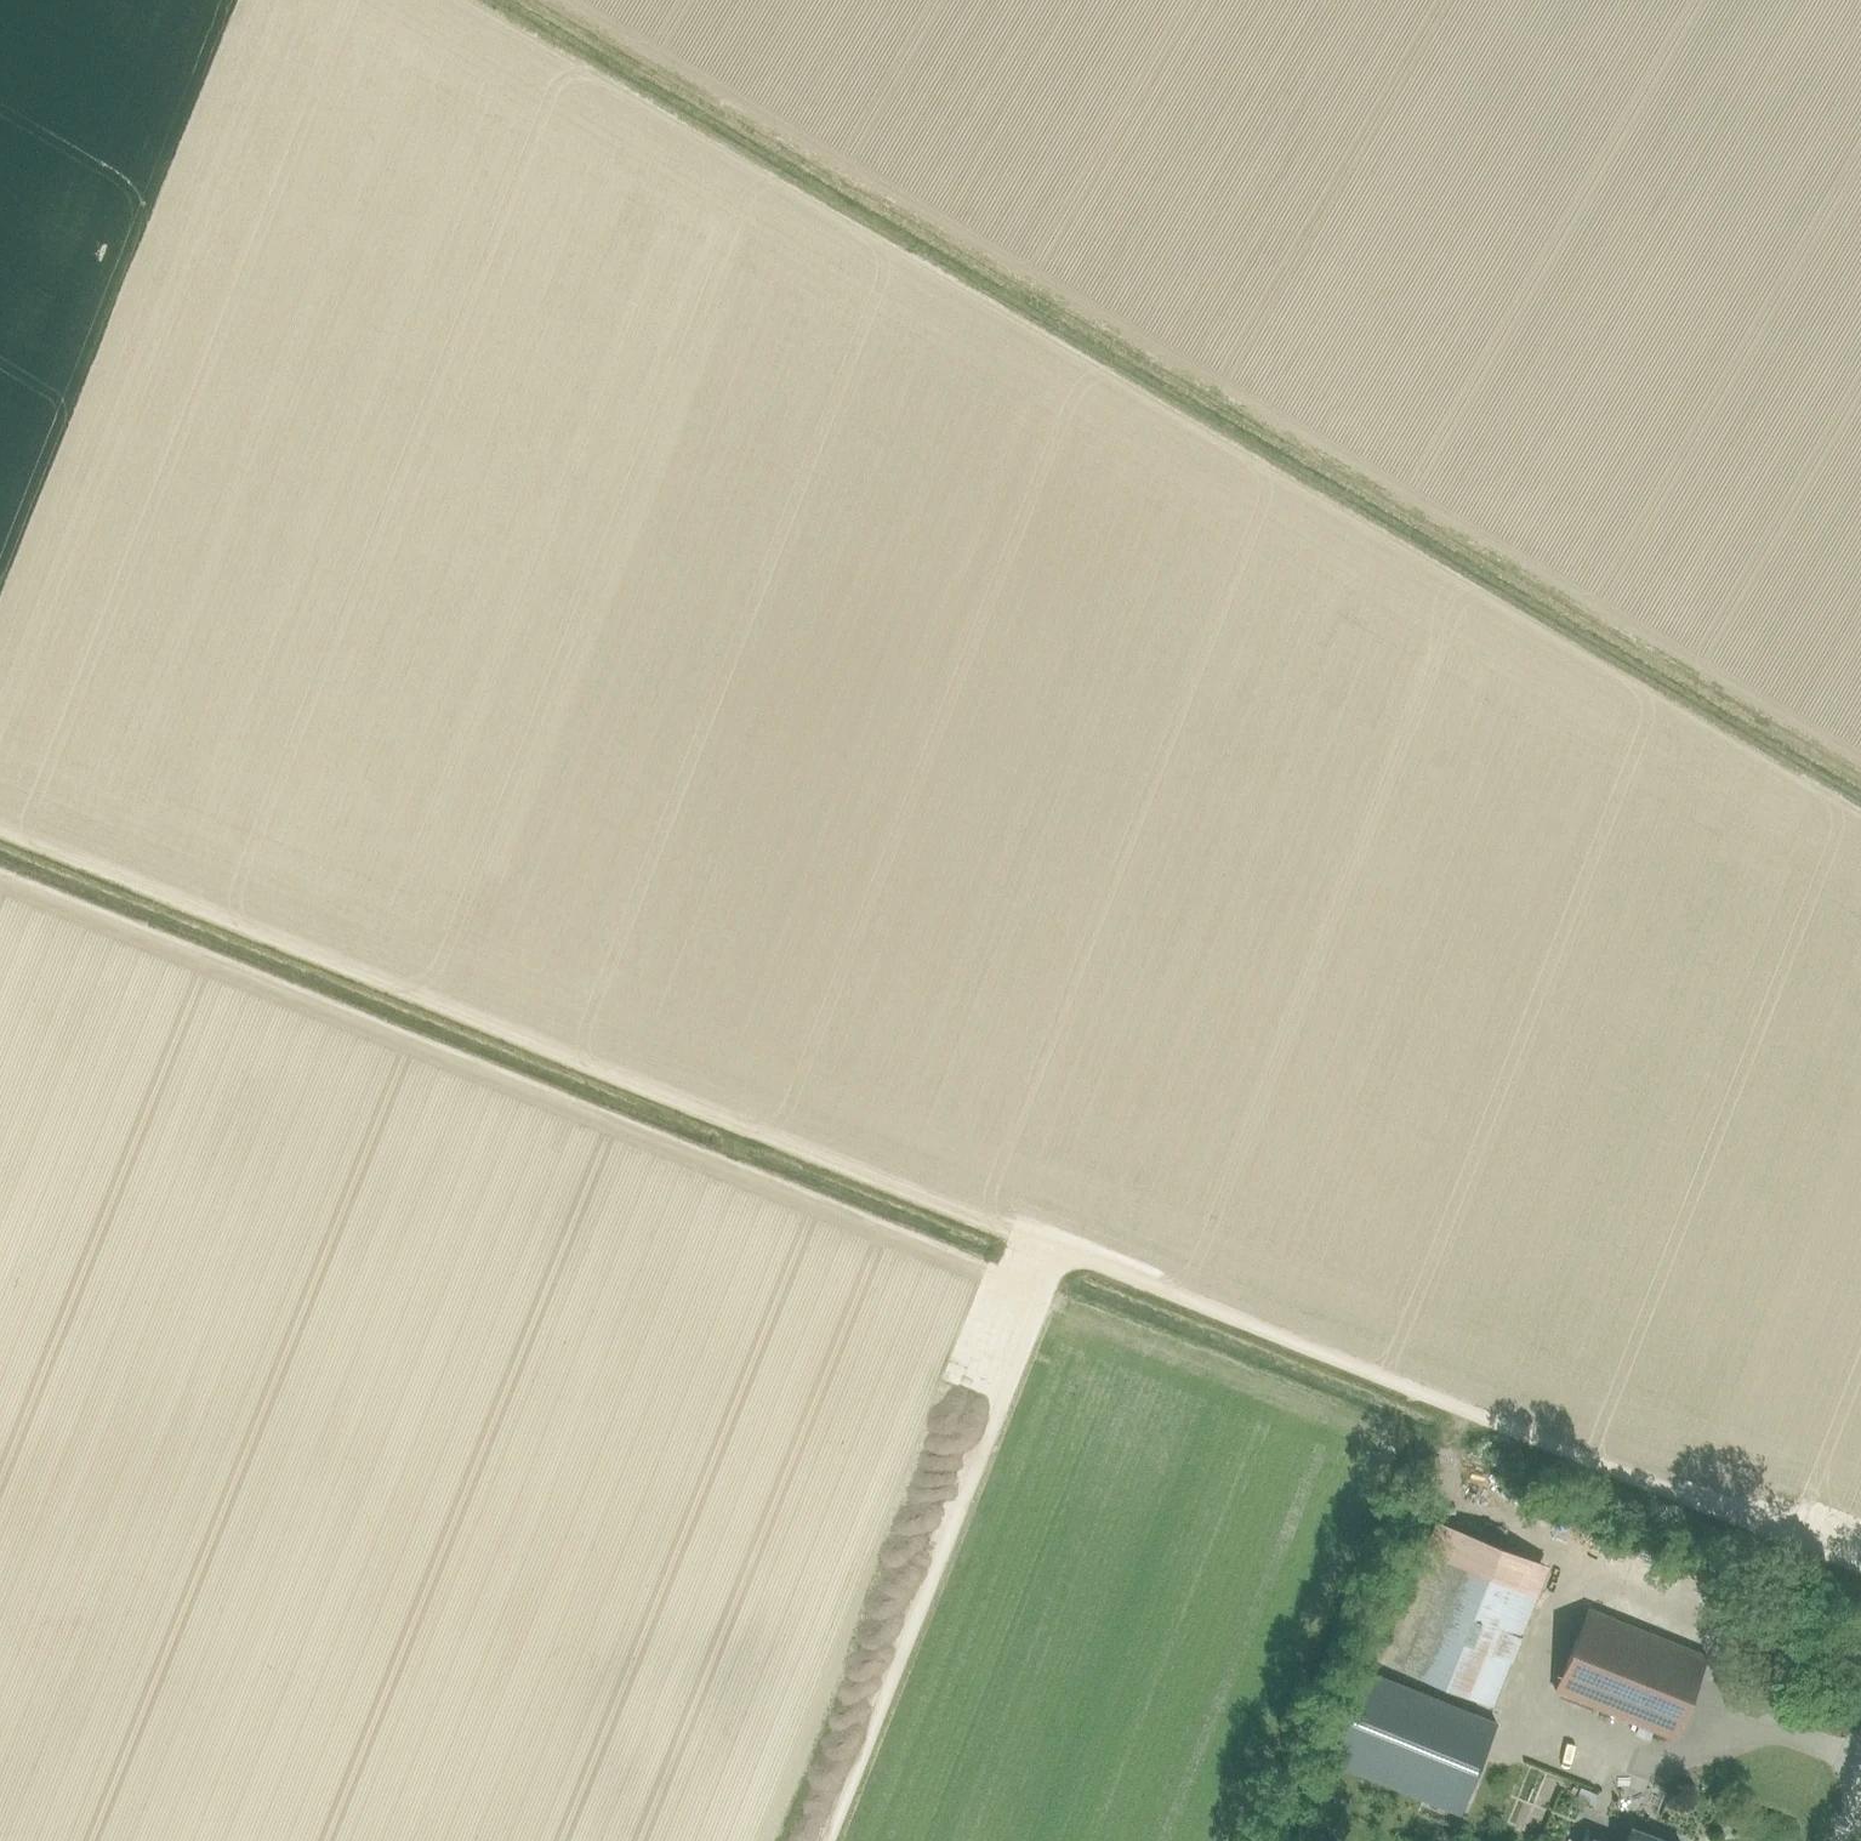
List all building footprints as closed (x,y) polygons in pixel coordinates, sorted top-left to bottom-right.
[(1547,1565),(1435,1520),(1379,1661),(1491,1706),(1547,1565)] [(1587,1609),(1554,1691),(1673,1738),(1705,1657),(1587,1609)] [(1497,1721),(1364,1669),(1327,1762),(1460,1815),(1497,1721)] [(1630,1826),(1625,1840),(1667,1840),(1630,1826)] [(1581,1840),(1614,1840),(1586,1830),(1581,1840)]
